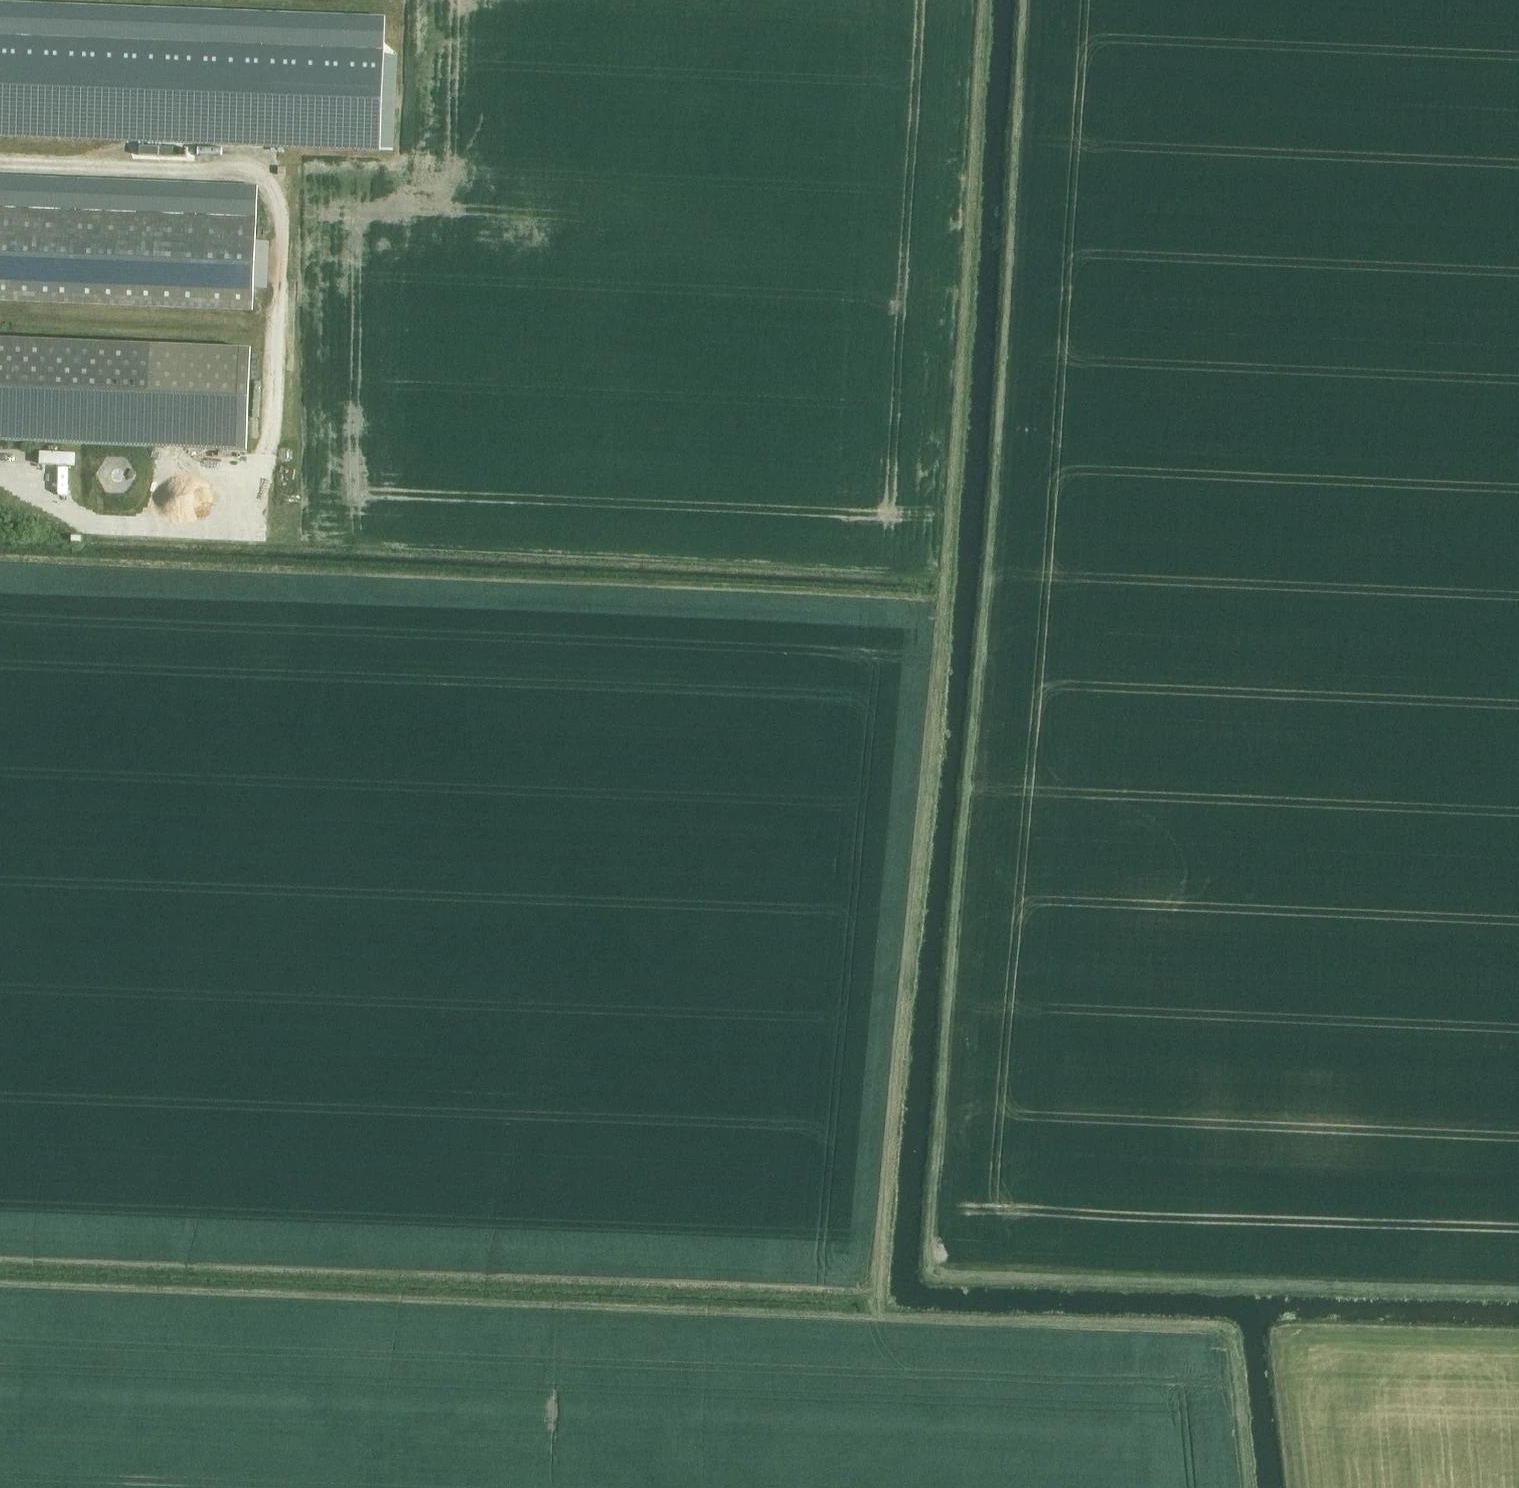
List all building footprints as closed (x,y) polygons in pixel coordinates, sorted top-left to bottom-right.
[(423,49),(0,33),(0,169),(418,185),(423,49)] [(0,209),(0,301),(253,311),(257,219),(0,209)] [(251,350),(0,340),(0,441),(247,451),(251,350)]
